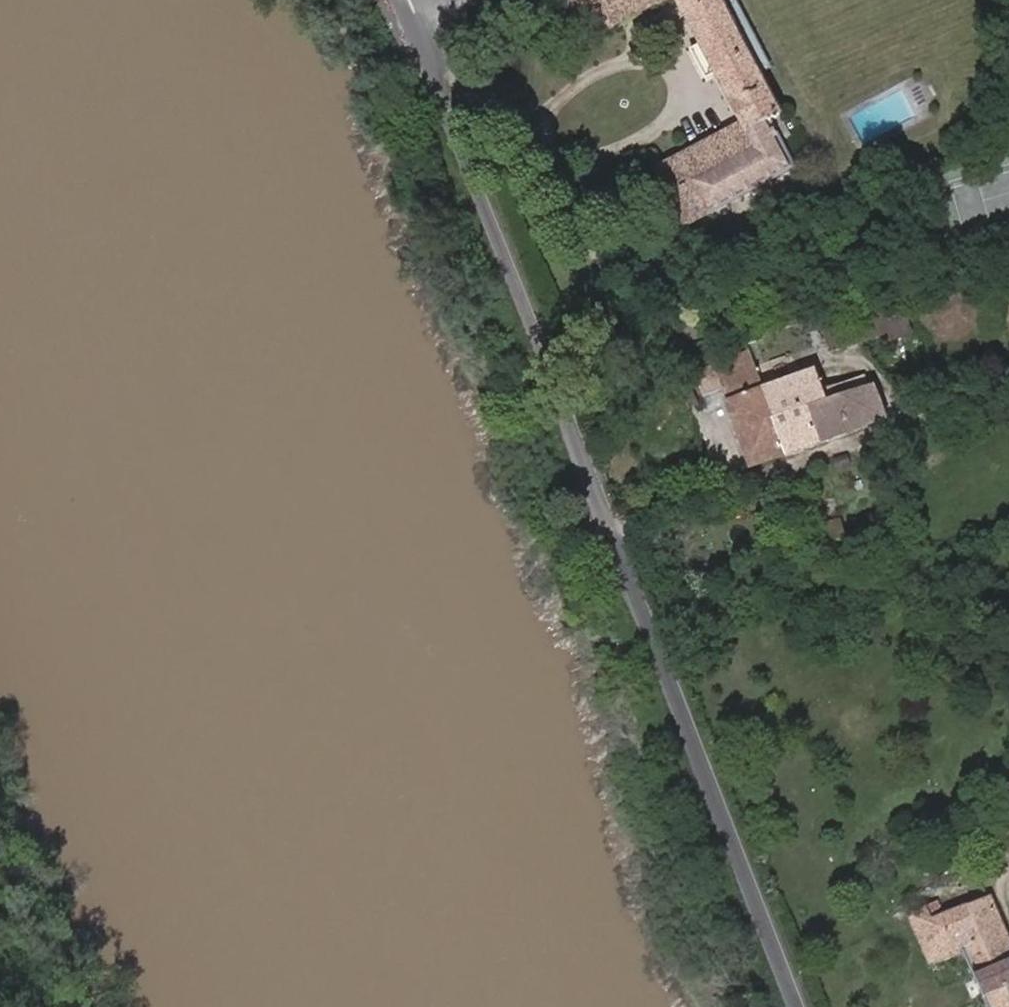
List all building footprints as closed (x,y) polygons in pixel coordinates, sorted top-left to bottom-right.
[(588,40),(662,0),(567,0),(588,40)] [(697,44),(713,73),(740,124),(656,169),(686,227),(790,170),(765,121),(778,113),(756,73),(719,3),(717,0),(673,0),(697,44)] [(719,3),(756,73),(769,68),(732,0),(727,0),(719,3)] [(713,73),(697,44),(689,50),(704,78),(713,73)] [(854,312),(863,343),(885,335),(886,339),(911,331),(900,298),(875,308),(874,305),(854,312)] [(863,343),(854,312),(823,323),(835,353),(863,343)] [(667,350),(681,350),(682,346),(689,344),(683,338),(680,333),(667,332),(667,350)] [(741,358),(716,369),(728,401),(753,469),(791,454),(778,420),(766,387),(750,346),(739,350),(741,358)] [(728,401),(716,369),(695,375),(708,408),(728,401)] [(824,390),(817,369),(766,387),(778,420),(828,401),(824,390)] [(865,375),(845,382),(824,390),(828,401),(842,435),(886,418),(875,384),(870,386),(865,375)] [(828,401),(778,420),(791,454),(842,435),(828,401)] [(842,514),(840,506),(816,512),(818,521),(842,514)] [(842,514),(818,521),(803,525),(815,564),(853,555),(842,514)] [(926,921),(921,910),(903,918),(925,965),(955,952),(980,1006),(1008,1006),(1008,944),(986,894),(926,921)]
